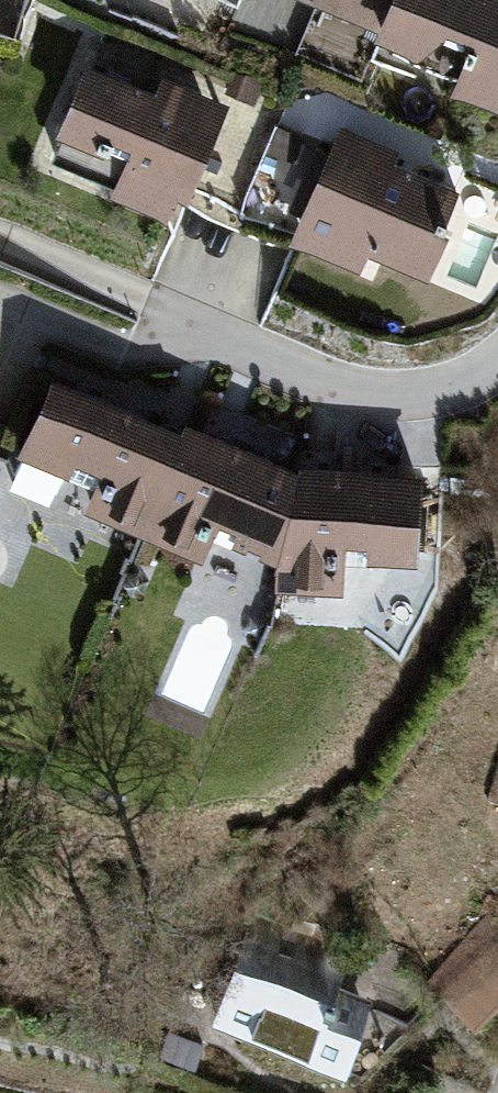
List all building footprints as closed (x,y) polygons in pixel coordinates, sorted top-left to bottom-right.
[(319,7),(418,50),(437,30),(463,39),(447,83),(497,106),(497,0),(321,0),(319,7)] [(162,62),(97,32),(43,160),(91,177),(104,144),(126,152),(111,193),(165,217),(174,191),(187,195),(235,84),(167,53),(162,62)] [(291,213),(322,131),(278,115),(247,197),(291,213)] [(399,143),(338,117),(287,240),(360,270),(367,250),(429,274),(462,185),(394,158),(399,143)] [(82,508),(135,534),(179,421),(45,366),(13,448),(94,480),(82,508)] [(298,461),(181,414),(179,421),(135,534),(204,563),(213,538),(281,560),(298,461)] [(420,466),(298,461),(281,560),(277,585),(345,592),(342,552),(415,560),(420,466)] [(421,966),(473,1018),(497,993),(497,888),(421,966)] [(350,948),(251,912),(211,1021),(347,1069),(373,999),(337,984),(350,948)]
